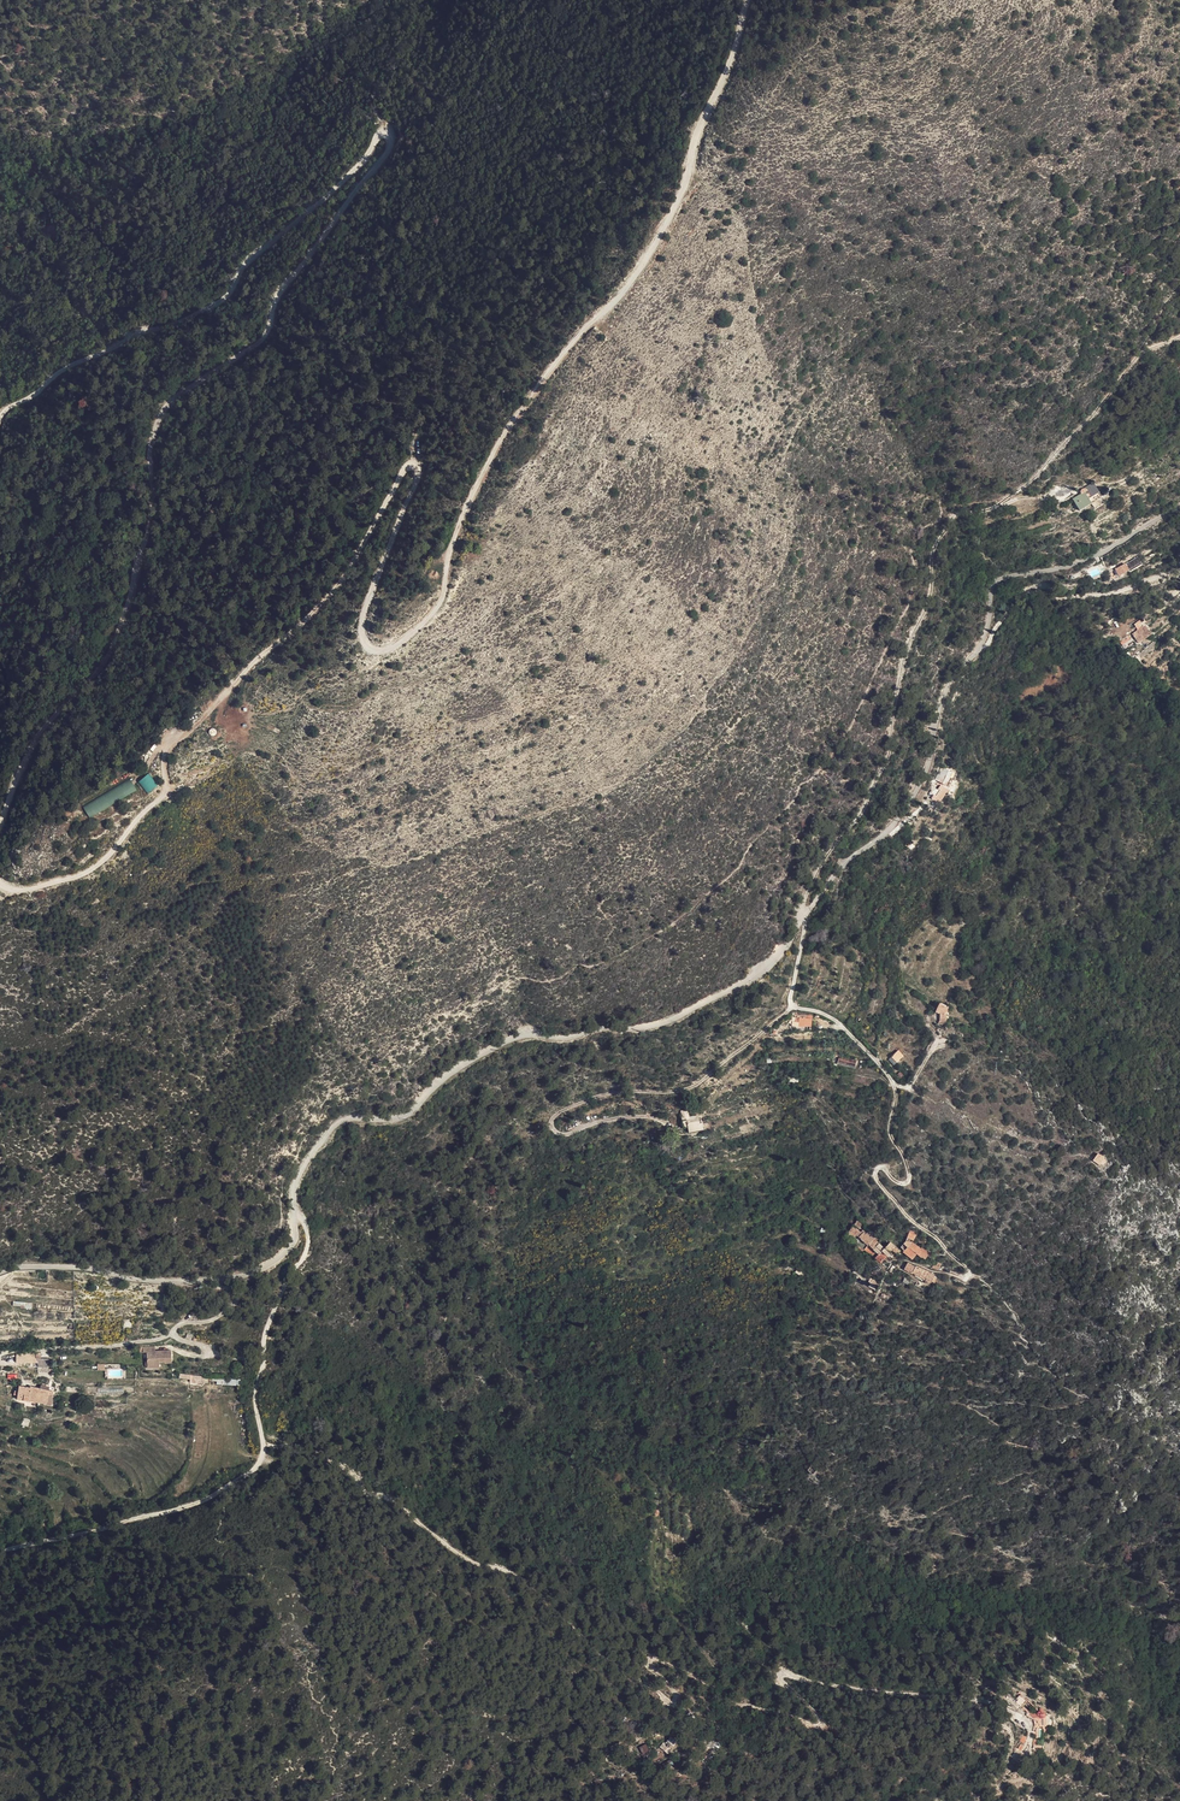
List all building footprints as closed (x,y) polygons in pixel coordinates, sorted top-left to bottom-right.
[(1084,500),(1073,507),(1077,514),(1089,508),(1086,502),(1094,500),(1098,498),(1093,491),(1082,497),(1084,500)] [(1080,518),(1099,506),(1094,500),(1086,502),(1089,508),(1077,514),(1080,518)] [(1127,562),(1130,569),(1141,564),(1138,557),(1127,562)] [(1125,564),(1115,569),(1119,575),(1128,571),(1125,564)] [(1138,630),(1134,634),(1135,637),(1139,643),(1150,632),(1143,622),(1138,628),(1138,630)] [(1123,646),(1135,637),(1134,634),(1129,637),(1128,636),(1120,642),(1123,646)] [(138,782),(147,794),(158,786),(149,773),(138,782)] [(942,787),(946,789),(953,777),(948,775),(942,787)] [(950,791),(951,792),(958,779),(953,777),(946,789),(950,791)] [(958,779),(951,792),(955,794),(962,782),(958,779)] [(88,816),(137,792),(131,780),(82,804),(88,816)] [(944,810),(954,796),(948,793),(938,806),(944,810)] [(938,1018),(942,1021),(942,1027),(945,1030),(948,1023),(951,1014),(943,1010),(938,1018)] [(810,1032),(810,1023),(803,1023),(798,1022),(798,1026),(797,1025),(797,1031),(803,1031),(810,1032)] [(906,1062),(901,1056),(894,1063),(899,1068),(906,1062)] [(685,1116),(686,1123),(690,1122),(693,1136),(706,1133),(705,1127),(704,1127),(702,1119),(694,1121),(693,1114),(685,1116)] [(1112,1152),(1106,1147),(1100,1154),(1106,1159),(1107,1158),(1111,1153),(1112,1152)] [(856,1230),(852,1235),(859,1240),(863,1235),(856,1230)] [(860,1250),(867,1254),(875,1243),(879,1238),(873,1234),(870,1238),(869,1239),(864,1236),(863,1235),(859,1240),(865,1244),(860,1250)] [(852,1235),(848,1241),(855,1246),(859,1240),(852,1235)] [(875,1243),(881,1248),(893,1256),(895,1254),(901,1258),(904,1254),(892,1246),(891,1247),(886,1241),(880,1237),(879,1238),(875,1243)] [(859,1240),(855,1246),(860,1250),(865,1244),(859,1240)] [(913,1250),(913,1251),(918,1247),(919,1245),(914,1241),(913,1243),(911,1245),(910,1246),(913,1250)] [(881,1248),(875,1243),(867,1254),(876,1261),(880,1255),(878,1253),(881,1248)] [(930,1259),(918,1247),(913,1251),(916,1253),(921,1259),(925,1263),(930,1259)] [(878,1253),(880,1255),(883,1257),(884,1255),(890,1260),(893,1256),(881,1248),(878,1253)] [(913,1250),(909,1253),(907,1254),(911,1258),(916,1253),(913,1251),(913,1250)] [(916,1263),(921,1259),(916,1253),(911,1258),(916,1263)] [(890,1260),(884,1255),(883,1257),(879,1263),(885,1266),(890,1260)] [(937,1265),(935,1271),(942,1273),(944,1267),(937,1265)] [(918,1270),(910,1266),(908,1274),(920,1279),(920,1278),(924,1280),(925,1278),(928,1280),(930,1274),(919,1269),(918,1270)] [(893,1276),(899,1279),(900,1277),(901,1275),(902,1273),(895,1271),(893,1276)] [(932,1277),(932,1275),(930,1274),(928,1280),(925,1278),(924,1280),(920,1278),(920,1279),(934,1286),(937,1278),(932,1277)] [(166,1363),(177,1365),(176,1353),(166,1354),(166,1363)] [(37,1354),(16,1354),(16,1363),(37,1363),(37,1354)] [(169,1364),(170,1366),(177,1365),(166,1363),(166,1354),(162,1355),(157,1355),(157,1360),(152,1361),(153,1371),(164,1370),(164,1364),(169,1364)] [(37,1359),(38,1367),(52,1366),(51,1358),(37,1359)] [(180,1373),(179,1379),(201,1383),(202,1377),(180,1373)] [(239,1377),(216,1379),(216,1386),(239,1384),(239,1377)] [(55,1398),(56,1394),(56,1389),(48,1388),(48,1391),(38,1389),(38,1391),(27,1389),(27,1394),(23,1394),(22,1398),(26,1399),(26,1403),(52,1407),(52,1408),(59,1410),(60,1399),(55,1398)] [(1015,1701),(1020,1705),(1024,1700),(1019,1696),(1015,1701)] [(1027,1699),(1021,1705),(1027,1710),(1027,1711),(1028,1712),(1035,1704),(1029,1698),(1027,1699)] [(1047,1715),(1046,1715),(1046,1716),(1045,1716),(1045,1717),(1039,1719),(1030,1710),(1028,1712),(1034,1717),(1034,1718),(1040,1723),(1041,1730),(1052,1730),(1052,1724),(1056,1724),(1056,1720),(1053,1720),(1053,1719),(1052,1718),(1052,1717),(1051,1716),(1051,1715),(1050,1715),(1051,1714),(1051,1713),(1050,1713),(1050,1712),(1049,1712),(1048,1712),(1047,1713),(1047,1714),(1047,1715)] [(670,1736),(660,1747),(667,1753),(677,1741),(670,1736)] [(716,1739),(713,1747),(718,1749),(728,1751),(729,1741),(716,1739)] [(642,1754),(649,1751),(646,1744),(638,1747),(642,1754)] [(1028,1750),(1025,1748),(1022,1753),(1023,1753),(1018,1762),(1024,1765),(1029,1765),(1034,1756),(1029,1754),(1028,1756),(1025,1755),(1028,1750)]
